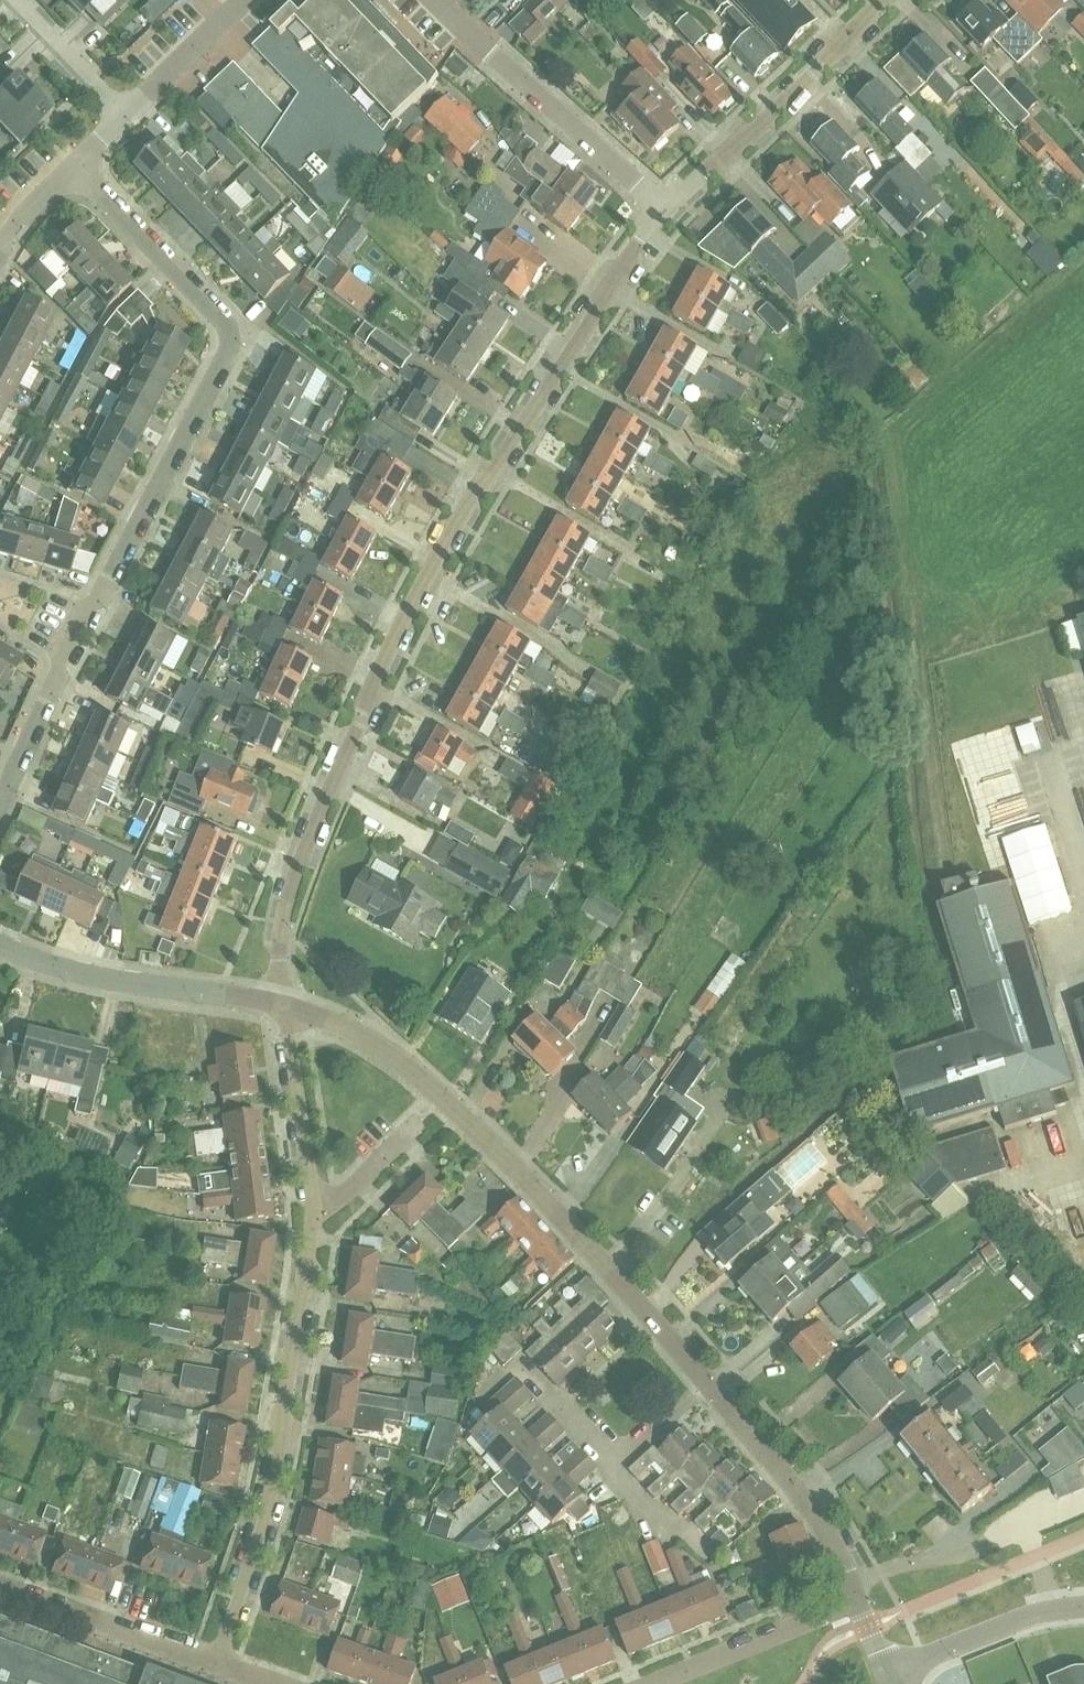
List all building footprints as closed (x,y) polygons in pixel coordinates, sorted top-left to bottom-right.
[(81,14),(87,9),(96,19),(103,26),(129,0),(67,0),(81,14)] [(344,211),(355,195),(358,190),(387,148),(403,124),(398,120),(429,90),(439,75),(368,0),(302,0),(253,47),(299,95),(286,116),(236,63),(207,92),(335,225),(344,211)] [(560,13),(573,0),(531,0),(524,8),(536,20),(545,29),(560,13)] [(727,0),(703,0),(716,14),(729,2),(727,0)] [(785,50),(815,21),(795,0),(738,0),(785,50)] [(1037,36),(1049,25),(1046,22),(1062,6),(1057,0),(1009,0),(1006,3),(1018,16),(1037,36)] [(1083,11),(1083,0),(1074,0),(1083,11)] [(1042,42),(1037,36),(1018,16),(1009,25),(997,13),(991,18),(979,4),(976,7),(973,3),(956,19),(960,22),(957,24),(982,50),(993,40),(1017,66),(1042,42)] [(733,52),(755,76),(756,76),(756,77),(758,76),(762,77),(770,69),(769,65),(779,56),(734,7),(723,17),(740,35),(743,33),(748,38),(733,52)] [(708,35),(688,14),(676,26),(696,46),(708,35)] [(1073,26),(1083,38),(1083,17),(1073,26)] [(926,85),(946,106),(963,89),(943,68),(950,61),(926,36),(887,74),(912,99),(926,85)] [(654,81),(655,80),(666,70),(639,40),(629,50),(645,69),(644,70),(654,81)] [(678,85),(689,97),(704,113),(708,110),(715,118),(735,98),(714,75),(710,78),(700,67),(704,64),(689,48),(676,61),(671,57),(668,60),(685,78),(678,85)] [(469,71),(455,57),(445,67),(460,81),(469,71)] [(654,81),(644,70),(622,89),(631,99),(667,138),(680,127),(669,114),(678,105),(655,80),(654,81)] [(0,90),(0,123),(3,126),(36,94),(18,76),(2,92),(0,90)] [(1008,94),(1027,113),(1039,102),(1021,82),(1008,94)] [(878,83),(857,104),(899,147),(895,151),(907,164),(917,174),(932,159),(934,157),(913,135),(914,134),(895,115),(902,108),(878,83)] [(1027,113),(1008,94),(1005,90),(990,104),(1015,131),(1030,116),(1027,113)] [(36,94),(3,126),(20,144),(53,112),(36,94)] [(466,155),(485,136),(447,99),(428,118),(466,155)] [(667,138),(631,99),(613,116),(631,135),(635,132),(652,152),(667,138)] [(205,123),(193,110),(186,118),(198,130),(205,123)] [(861,150),(860,149),(836,123),(812,145),(836,170),(829,176),(830,177),(859,209),(860,210),(869,202),(856,188),(871,174),(855,156),(861,150)] [(536,180),(583,214),(598,194),(516,133),(511,139),(507,141),(519,158),(529,174),(536,180)] [(224,156),(231,149),(219,136),(211,143),(224,156)] [(156,186),(179,163),(160,143),(136,166),(156,186)] [(574,166),(581,155),(567,145),(560,156),(574,166)] [(231,149),(224,156),(235,168),(243,161),(231,149)] [(467,158),(459,150),(453,157),(461,165),(467,158)] [(529,174),(519,158),(507,174),(522,185),(523,184),(529,189),(523,198),(542,212),(541,214),(568,234),(583,214),(536,180),(529,174)] [(771,184),(793,208),(805,221),(816,210),(831,226),(852,207),(824,177),(815,186),(807,178),(811,174),(798,160),(794,164),(793,163),(771,184)] [(179,163),(156,186),(174,205),(198,182),(179,163)] [(907,164),(880,189),(889,199),(905,212),(907,211),(921,226),(937,211),(947,222),(954,216),(955,215),(944,203),(945,202),(929,185),(928,186),(926,184),(917,174),(907,164)] [(261,194),(268,188),(250,169),(238,180),(245,187),(250,182),(261,194)] [(493,256),(535,285),(548,265),(531,253),(535,248),(514,234),(511,238),(506,234),(521,212),(501,197),(504,192),(492,180),(469,213),(484,224),(477,234),(493,244),(495,242),(500,246),(493,256)] [(198,182),(174,205),(192,224),(224,193),(225,192),(218,184),(208,193),(198,182)] [(268,188),(261,194),(272,206),(280,199),(268,188)] [(224,193),(192,224),(211,244),(235,220),(243,213),(224,193)] [(376,213),(355,195),(344,211),(364,228),(376,213)] [(832,274),(810,251),(795,265),(770,239),(776,233),(750,205),(726,228),(727,228),(703,251),(735,271),(752,256),(778,284),(785,277),(806,299),(832,274)] [(298,232),(311,220),(300,209),(294,214),(292,213),(285,220),(298,232)] [(235,220),(211,244),(229,262),(253,239),(235,220)] [(314,222),(311,220),(298,232),(310,244),(307,248),(318,259),(329,241),(312,224),(314,222)] [(70,269),(93,245),(75,227),(51,250),(70,269)] [(371,228),(348,255),(357,263),(380,236),(371,228)] [(808,249),(810,251),(832,274),(835,277),(852,260),(826,232),(808,249)] [(1035,247),(1055,269),(1063,263),(1043,240),(1043,241),(1035,232),(1027,238),(1035,247)] [(253,239),(229,262),(247,281),(271,258),(272,258),(282,248),(275,240),(264,251),(253,239)] [(535,285),(493,256),(486,267),(460,249),(464,243),(457,239),(448,253),(477,280),(502,297),(507,289),(522,299),(530,286),(532,288),(535,285)] [(93,245),(70,269),(88,288),(112,264),(93,245)] [(291,278),(272,258),(271,258),(247,281),(267,301),(291,278)] [(45,293),(58,281),(57,281),(39,261),(26,274),(45,293)] [(112,264),(88,288),(65,311),(77,323),(90,337),(96,328),(80,311),(96,296),(107,308),(131,285),(112,264)] [(360,281),(339,267),(325,287),(346,301),(360,281)] [(687,293),(718,311),(731,288),(700,270),(687,293)] [(145,351),(174,367),(187,342),(157,327),(148,309),(151,306),(136,290),(114,311),(129,327),(140,317),(152,337),(145,351)] [(718,311),(687,293),(674,316),(705,334),(718,311)] [(469,294),(455,314),(457,315),(466,321),(466,322),(496,342),(510,322),(469,294)] [(24,298),(11,323),(41,338),(54,314),(24,298)] [(784,334),(797,324),(779,301),(766,312),(784,334)] [(457,315),(455,314),(442,305),(436,313),(451,324),(457,315)] [(752,329),(755,323),(743,316),(732,310),(728,317),(752,329)] [(724,324),(738,332),(748,337),(752,329),(728,317),(724,324)] [(466,322),(451,345),(481,365),(496,342),(466,322)] [(11,323),(0,344),(0,346),(29,361),(41,338),(11,323)] [(89,351),(99,356),(111,334),(102,329),(98,337),(97,336),(89,351)] [(416,399),(446,419),(459,397),(429,379),(430,378),(417,370),(415,373),(406,365),(413,356),(377,330),(366,345),(402,371),(400,376),(409,383),(414,386),(409,395),(416,399)] [(666,331),(653,354),(684,371),(697,348),(666,331)] [(75,336),(67,351),(77,356),(85,341),(75,336)] [(768,354),(760,350),(749,344),(748,344),(739,361),(759,372),(768,354)] [(481,365),(451,345),(444,354),(433,347),(426,357),(468,385),(481,365)] [(17,384),(29,361),(0,346),(0,376),(17,384)] [(77,356),(67,351),(59,365),(69,371),(77,356)] [(99,356),(89,351),(77,374),(86,380),(99,356)] [(174,367),(145,351),(133,374),(162,390),(174,367)] [(653,354),(640,377),(671,395),(684,371),(653,354)] [(287,358),(275,382),(304,398),(317,374),(287,358)] [(927,379),(910,361),(898,373),(903,379),(898,384),(909,396),(927,379)] [(699,369),(694,377),(719,388),(722,382),(699,369)] [(133,374),(120,398),(149,413),(162,390),(133,374)] [(5,407),(17,384),(0,376),(0,405),(5,407)] [(63,399),(74,404),(82,388),(86,381),(76,376),(72,383),(63,399)] [(671,395),(640,377),(627,400),(657,418),(671,395)] [(719,388),(694,377),(690,383),(714,396),(719,388)] [(51,382),(42,397),(52,403),(60,388),(51,382)] [(275,382),(262,405),(292,421),(304,398),(275,382)] [(334,394),(326,409),(336,415),(344,399),(334,394)] [(52,403),(42,397),(34,413),(44,418),(52,403)] [(149,413),(120,398),(108,422),(137,437),(149,413)] [(74,404),(63,399),(56,413),(56,414),(52,423),(60,427),(64,418),(66,419),(74,404)] [(446,419),(416,399),(410,408),(399,401),(393,410),(388,407),(379,421),(409,440),(417,428),(434,439),(446,419)] [(302,426),(292,421),(262,405),(250,429),(279,444),(289,450),(302,426)] [(675,408),(667,423),(681,431),(689,416),(675,408)] [(336,415),(326,409),(318,425),(328,430),(336,415)] [(409,440),(379,421),(365,411),(354,429),(364,434),(356,449),(372,457),(369,463),(379,468),(372,481),(400,496),(413,473),(385,457),(390,449),(399,455),(409,440)] [(637,453),(643,443),(649,431),(619,414),(606,437),(636,454),(637,453)] [(137,437),(108,422),(107,422),(96,417),(84,440),(95,446),(95,445),(125,460),(137,437)] [(25,428),(17,443),(26,448),(34,433),(25,428)] [(279,444),(250,429),(237,452),(267,468),(279,444)] [(38,445),(48,451),(56,435),(46,430),(38,445)] [(636,454),(606,437),(593,460),(623,477),(636,454)] [(310,441),(302,457),(313,462),(320,447),(310,441)] [(735,468),(743,455),(720,442),(712,455),(735,468)] [(26,448),(17,443),(9,457),(19,463),(26,448)] [(48,451),(38,445),(26,469),(36,474),(48,451)] [(95,446),(83,469),(112,484),(125,460),(95,445),(95,446)] [(267,468),(237,452),(236,455),(230,452),(224,464),(229,467),(225,475),(254,491),(267,468)] [(675,465),(652,452),(648,459),(671,472),(675,465)] [(712,478),(719,467),(698,455),(692,466),(712,478)] [(313,462),(302,457),(295,472),(306,478),(313,462)] [(671,472),(648,459),(644,466),(667,479),(671,472)] [(593,460),(580,483),(610,500),(623,477),(593,460)] [(112,484),(83,469),(67,461),(61,472),(77,480),(70,493),(99,509),(112,484)] [(254,491),(225,475),(224,477),(218,474),(212,486),(217,489),(212,499),(242,515),(254,491)] [(35,496),(40,486),(24,478),(19,488),(35,496)] [(343,488),(335,502),(351,510),(355,502),(359,503),(387,519),(400,496),(372,481),(362,497),(343,488)] [(610,500),(580,483),(567,506),(597,523),(610,500)] [(54,494),(40,486),(35,496),(49,504),(54,494)] [(278,503),(288,509),(295,493),(286,488),(278,503)] [(62,498),(51,535),(50,535),(41,567),(68,574),(77,542),(67,539),(77,506),(62,498)] [(622,504),(646,517),(649,511),(625,498),(622,504)] [(351,510),(335,502),(327,515),(347,525),(337,543),(365,558),(378,535),(347,518),(351,510)] [(278,503),(270,518),(270,519),(280,524),(288,509),(278,503)] [(646,517),(622,504),(617,512),(641,526),(646,517)] [(204,515),(192,539),(221,555),(234,531),(204,515)] [(868,531),(877,531),(875,518),(867,519),(868,531)] [(25,527),(0,520),(0,555),(16,560),(25,527)] [(545,543),(576,560),(589,538),(558,520),(545,543)] [(50,535),(25,527),(16,560),(41,567),(50,535)] [(245,566),(255,572),(269,544),(247,532),(239,546),(252,553),(245,566)] [(221,555),(192,539),(179,563),(209,578),(221,555)] [(365,558),(337,543),(328,560),(306,548),(298,562),(318,571),(321,565),(325,566),(353,581),(365,558)] [(576,560),(545,543),(532,565),(563,583),(576,560)] [(592,558),(588,565),(612,578),(616,571),(592,558)] [(318,571),(298,562),(298,563),(291,559),(284,574),(313,589),(304,607),(333,621),(344,597),(316,584),(312,582),(318,571)] [(179,563),(167,586),(197,602),(209,578),(179,563)] [(532,565),(520,588),(551,606),(551,605),(561,611),(583,623),(587,617),(566,605),(568,601),(557,594),(563,583),(532,565)] [(612,578),(588,565),(584,572),(608,585),(612,578)] [(242,580),(235,592),(247,598),(253,586),(242,580)] [(208,608),(197,602),(167,586),(154,610),(184,626),(189,616),(201,622),(208,608)] [(551,606),(520,588),(507,610),(538,628),(551,606)] [(247,598),(235,592),(229,605),(240,610),(247,598)] [(264,612),(258,625),(287,639),(292,630),(321,645),(333,621),(304,607),(296,625),(276,616),(276,618),(264,612)] [(583,623),(561,611),(558,617),(580,630),(583,623)] [(216,649),(223,635),(230,620),(220,614),(212,630),(205,644),(216,649)] [(287,639),(258,625),(251,622),(244,636),(262,645),(260,651),(279,659),(274,672),(302,685),(313,661),(283,647),(287,639)] [(498,624),(485,647),(518,665),(554,686),(559,677),(537,664),(537,660),(525,653),(531,642),(498,624)] [(144,625),(132,649),(162,664),(174,641),(144,625)] [(518,665),(485,647),(472,670),(505,688),(514,672),(550,693),(554,686),(518,665)] [(2,690),(20,662),(0,649),(0,689),(2,690)] [(132,649),(120,673),(150,688),(162,664),(132,649)] [(202,675),(210,659),(200,654),(192,670),(202,675)] [(472,670),(459,693),(492,711),(505,688),(472,670)] [(204,682),(204,684),(224,692),(224,693),(242,700),(243,697),(253,702),(257,694),(291,709),(302,685),(274,672),(266,689),(246,681),(243,687),(226,680),(223,689),(204,682)] [(613,703),(616,697),(622,686),(597,672),(588,689),(593,692),(586,703),(605,714),(611,702),(613,703)] [(189,709),(185,707),(175,702),(150,688),(120,673),(107,697),(137,712),(142,703),(182,723),(189,709)] [(224,692),(204,684),(179,739),(193,745),(212,701),(238,712),(233,724),(250,731),(245,744),(272,755),(284,725),(249,712),(253,702),(243,697),(242,700),(224,693),(224,692)] [(183,686),(175,702),(185,707),(193,692),(183,686)] [(492,711),(459,693),(446,716),(479,734),(492,711)] [(522,738),(534,715),(511,702),(498,724),(522,738)] [(88,740),(119,753),(130,729),(99,715),(99,717),(93,714),(86,728),(92,731),(88,740)] [(439,730),(428,750),(422,747),(413,761),(432,772),(436,765),(448,772),(457,756),(469,763),(476,752),(439,730)] [(119,753),(88,740),(77,765),(108,778),(119,753)] [(141,763),(151,767),(157,752),(147,747),(141,763)] [(151,767),(141,763),(134,779),(145,784),(151,767)] [(108,778),(77,765),(66,789),(97,802),(110,808),(116,795),(103,789),(108,778)] [(200,817),(207,800),(218,805),(247,817),(249,813),(254,815),(259,802),(254,800),(258,791),(242,784),(246,775),(233,770),(231,773),(215,766),(207,785),(187,777),(182,774),(170,803),(170,804),(175,807),(196,815),(200,817)] [(458,796),(443,789),(416,774),(402,800),(428,815),(436,800),(451,810),(458,796)] [(558,787),(536,774),(511,816),(533,828),(558,787)] [(97,802),(66,789),(56,813),(86,827),(97,802)] [(568,815),(580,797),(570,790),(558,808),(568,815)] [(145,804),(137,819),(148,824),(155,809),(145,804)] [(148,824),(137,819),(130,835),(140,840),(148,824)] [(70,841),(75,831),(52,821),(48,831),(63,837),(61,842),(70,846),(72,842),(70,841)] [(458,842),(469,848),(477,835),(452,822),(445,834),(458,842)] [(166,838),(179,843),(228,863),(237,842),(204,829),(200,840),(194,838),(194,837),(170,827),(166,838)] [(100,842),(75,831),(70,841),(72,842),(96,853),(100,842)] [(100,842),(96,853),(111,859),(111,858),(128,866),(133,856),(100,842)] [(228,863),(179,843),(175,854),(191,860),(187,870),(220,883),(228,863)] [(520,855),(504,846),(497,858),(513,867),(520,855)] [(461,848),(461,847),(460,847),(447,869),(497,897),(510,875),(461,848)] [(58,869),(59,870),(60,868),(34,857),(16,896),(41,907),(58,869)] [(528,857),(500,905),(521,917),(533,897),(544,904),(560,876),(528,857)] [(72,876),(59,870),(58,869),(41,907),(66,919),(85,877),(74,872),(72,876)] [(167,875),(163,885),(212,904),(220,883),(187,870),(183,881),(167,875)] [(396,886),(367,870),(350,901),(378,917),(374,924),(413,946),(437,903),(398,882),(396,886)] [(977,1031),(892,1058),(890,1059),(889,1059),(889,1060),(889,1061),(899,1091),(882,1096),(887,1112),(904,1106),(914,1138),(999,1111),(1006,1132),(1057,1116),(1055,1110),(1071,1105),(1066,1090),(1078,1086),(1028,927),(1016,888),(1014,883),(984,893),(978,874),(942,885),(947,903),(938,906),(977,1031)] [(100,883),(85,877),(66,919),(90,930),(97,915),(107,920),(114,905),(94,896),(100,883)] [(212,904),(163,885),(159,894),(175,901),(170,912),(203,925),(212,904)] [(609,906),(599,900),(595,908),(604,914),(609,906)] [(203,925),(170,912),(166,923),(150,916),(146,926),(195,946),(203,925)] [(561,991),(583,952),(564,941),(541,979),(561,991)] [(156,965),(157,957),(149,956),(148,964),(156,965)] [(612,993),(622,1000),(623,1000),(635,979),(624,972),(622,974),(598,960),(578,994),(584,1006),(578,1012),(564,1026),(573,1035),(587,1021),(594,1002),(604,988),(612,993)] [(511,994),(474,971),(472,970),(442,1019),(481,1043),(511,994)] [(623,1000),(622,1000),(620,1005),(617,1004),(613,1011),(616,1012),(600,1039),(616,1049),(635,1014),(629,1010),(644,985),(636,981),(636,980),(635,979),(623,1000)] [(714,981),(695,1009),(710,1019),(729,992),(714,981)] [(564,1026),(578,1012),(584,1006),(578,994),(571,1005),(569,1004),(556,1018),(564,1026)] [(1074,1004),(1083,1036),(1083,1001),(1074,1004)] [(534,1058),(557,1034),(538,1016),(515,1040),(534,1058)] [(59,1037),(26,1029),(21,1046),(7,1043),(0,1071),(0,1081),(14,1084),(17,1072),(48,1079),(59,1037)] [(557,1034),(534,1058),(553,1077),(576,1052),(557,1034)] [(59,1037),(48,1079),(79,1087),(76,1099),(73,1112),(90,1116),(94,1103),(102,1066),(86,1062),(90,1045),(59,1037)] [(697,1039),(686,1053),(685,1053),(680,1061),(664,1084),(655,1096),(660,1100),(630,1142),(666,1168),(696,1125),(695,1124),(705,1110),(687,1097),(707,1068),(696,1060),(706,1047),(697,1039)] [(220,1044),(234,1170),(218,1172),(220,1194),(208,1196),(210,1211),(241,1208),(242,1220),(278,1215),(262,1075),(257,1075),(253,1040),(220,1044)] [(621,1088),(645,1063),(636,1055),(624,1069),(622,1067),(604,1084),(596,1075),(573,1097),(593,1117),(621,1088)] [(621,1088),(593,1117),(611,1135),(633,1114),(625,1105),(642,1088),(655,1071),(645,1063),(621,1088)] [(763,1121),(771,1142),(788,1136),(780,1115),(763,1121)] [(1008,1172),(994,1128),(924,1151),(959,1187),(1008,1172)] [(129,1169),(140,1148),(125,1139),(113,1160),(129,1169)] [(804,1192),(838,1161),(819,1140),(785,1171),(804,1192)] [(726,1268),(757,1241),(757,1240),(775,1225),(765,1213),(773,1206),(774,1208),(792,1192),(793,1194),(794,1193),(774,1170),(720,1218),(729,1228),(707,1247),(726,1268)] [(403,1212),(418,1228),(451,1195),(436,1180),(403,1212)] [(997,1201),(1021,1197),(1019,1185),(995,1189),(997,1201)] [(863,1212),(850,1197),(838,1208),(850,1222),(850,1221),(852,1222),(863,1212)] [(562,1281),(581,1260),(517,1201),(489,1231),(504,1244),(502,1246),(535,1276),(545,1265),(562,1281)] [(863,1212),(852,1222),(864,1237),(875,1227),(863,1212)] [(277,1282),(278,1236),(237,1235),(237,1229),(210,1228),(209,1263),(242,1264),(241,1281),(277,1282)] [(350,1289),(352,1365),(383,1364),(383,1360),(425,1359),(424,1332),(386,1333),(385,1293),(415,1292),(414,1278),(427,1277),(427,1253),(410,1254),(411,1266),(392,1266),(391,1238),(385,1238),(385,1254),(368,1254),(369,1288),(350,1289)] [(740,1284),(756,1303),(800,1266),(802,1265),(779,1238),(757,1257),(763,1264),(740,1284)] [(811,1278),(800,1266),(756,1303),(773,1323),(789,1309),(798,1320),(815,1306),(812,1303),(849,1271),(836,1256),(811,1278)] [(958,1272),(960,1275),(934,1296),(939,1303),(965,1282),(964,1281),(986,1266),(979,1256),(969,1263),(970,1264),(958,1272)] [(1028,1271),(1019,1277),(1034,1301),(1044,1295),(1028,1271)] [(859,1274),(851,1281),(821,1304),(841,1330),(871,1306),(880,1299),(859,1274)] [(573,1311),(603,1343),(619,1329),(602,1311),(611,1302),(588,1278),(575,1291),(584,1301),(573,1311)] [(272,1296),(240,1290),(231,1341),(263,1346),(272,1296)] [(925,1311),(934,1305),(928,1297),(919,1303),(925,1311)] [(603,1343),(573,1311),(564,1301),(554,1310),(564,1320),(553,1330),(582,1362),(603,1343)] [(419,1303),(419,1320),(441,1320),(442,1304),(419,1303)] [(911,1322),(922,1314),(914,1305),(904,1313),(911,1322)] [(582,1362),(553,1330),(543,1320),(534,1328),(544,1339),(526,1355),(533,1362),(534,1361),(557,1386),(582,1362)] [(194,1347),(197,1332),(157,1323),(153,1337),(194,1347)] [(827,1348),(836,1340),(822,1324),(794,1348),(813,1371),(833,1355),(827,1348)] [(507,1367),(524,1350),(508,1333),(491,1349),(507,1367)] [(858,1403),(889,1375),(878,1362),(888,1353),(871,1334),(854,1353),(864,1364),(841,1384),(858,1403)] [(991,1358),(973,1372),(983,1385),(1001,1371),(991,1358)] [(189,1365),(187,1390),(218,1393),(208,1485),(247,1489),(261,1363),(227,1360),(226,1369),(189,1365)] [(441,1373),(439,1385),(456,1388),(458,1376),(441,1373)] [(127,1374),(123,1390),(145,1396),(149,1380),(127,1374)] [(889,1375),(858,1403),(874,1422),(896,1402),(909,1416),(930,1401),(908,1376),(898,1385),(889,1375)] [(340,1431),(325,1542),(340,1544),(341,1535),(351,1537),(365,1432),(410,1438),(412,1428),(432,1431),(434,1417),(463,1420),(466,1399),(435,1394),(432,1413),(408,1410),(412,1381),(372,1376),(372,1381),(348,1378),(341,1431),(340,1431)] [(519,1393),(527,1387),(519,1378),(512,1385),(519,1393)] [(519,1393),(512,1385),(505,1391),(512,1400),(519,1393)] [(997,1447),(1009,1437),(966,1385),(943,1404),(952,1415),(959,1409),(971,1424),(975,1420),(997,1447)] [(506,1406),(499,1412),(491,1418),(492,1419),(474,1435),(490,1453),(520,1426),(512,1417),(535,1397),(527,1387),(519,1393),(512,1400),(505,1391),(498,1397),(506,1406)] [(498,1397),(491,1403),(499,1412),(506,1406),(498,1397)] [(499,1412),(491,1403),(484,1409),(491,1418),(499,1412)] [(146,1412),(144,1427),(184,1433),(186,1418),(146,1412)] [(528,1435),(520,1426),(490,1453),(505,1471),(559,1424),(550,1415),(528,1435)] [(964,1515),(992,1491),(931,1416),(902,1440),(964,1515)] [(505,1471),(494,1481),(510,1500),(521,1489),(552,1462),(544,1453),(567,1433),(559,1424),(505,1471)] [(671,1479),(704,1449),(686,1429),(660,1452),(656,1447),(630,1471),(638,1480),(657,1464),(667,1475),(671,1479)] [(1058,1474),(1078,1458),(1062,1437),(1042,1454),(1058,1474)] [(671,1479),(667,1475),(649,1492),(657,1500),(681,1478),(691,1489),(696,1494),(727,1466),(709,1445),(704,1449),(671,1479)] [(560,1471),(552,1462),(521,1489),(537,1507),(590,1461),(582,1452),(560,1471)] [(1006,1481),(1029,1463),(1020,1452),(997,1470),(1006,1481)] [(590,1461),(537,1507),(553,1526),(569,1512),(579,1523),(591,1512),(581,1501),(584,1499),(576,1489),(598,1469),(590,1461)] [(696,1494),(691,1489),(672,1507),(680,1516),(704,1494),(715,1506),(719,1510),(751,1481),(732,1461),(727,1466),(696,1494)] [(141,1500),(147,1472),(137,1470),(131,1498),(141,1500)] [(719,1510),(715,1506),(696,1523),(704,1532),(728,1510),(744,1527),(750,1521),(750,1520),(775,1497),(756,1477),(751,1481),(719,1510)] [(462,1498),(451,1488),(440,1499),(450,1510),(462,1498)] [(362,1506),(361,1516),(386,1518),(387,1508),(362,1506)] [(22,1531),(0,1530),(0,1553),(21,1553),(22,1531)] [(667,1539),(650,1544),(661,1575),(677,1570),(667,1539)] [(148,1573),(210,1586),(217,1557),(154,1544),(148,1573)] [(690,1547),(678,1550),(682,1568),(694,1565),(690,1547)] [(120,1592),(127,1572),(66,1551),(59,1571),(120,1592)] [(368,1587),(371,1571),(342,1567),(340,1583),(368,1587)] [(470,1576),(440,1583),(445,1611),(476,1604),(470,1576)] [(421,1602),(434,1605),(440,1584),(426,1581),(421,1602)] [(274,1620),(340,1636),(350,1597),(334,1593),(332,1604),(281,1592),(274,1620)] [(616,1640),(517,1676),(519,1683),(556,1683),(737,1618),(728,1594),(615,1635),(616,1640)] [(144,1668),(143,1671),(0,1617),(0,1683),(188,1683),(144,1668)] [(334,1672),(373,1683),(419,1683),(429,1649),(404,1641),(398,1658),(343,1641),(334,1672)] [(1083,1668),(1073,1670),(1048,1680),(1050,1683),(1083,1683),(1083,1668)] [(497,1670),(464,1683),(503,1683),(497,1670)] [(444,1683),(460,1683),(468,1682),(465,1672),(443,1678),(444,1683)]
